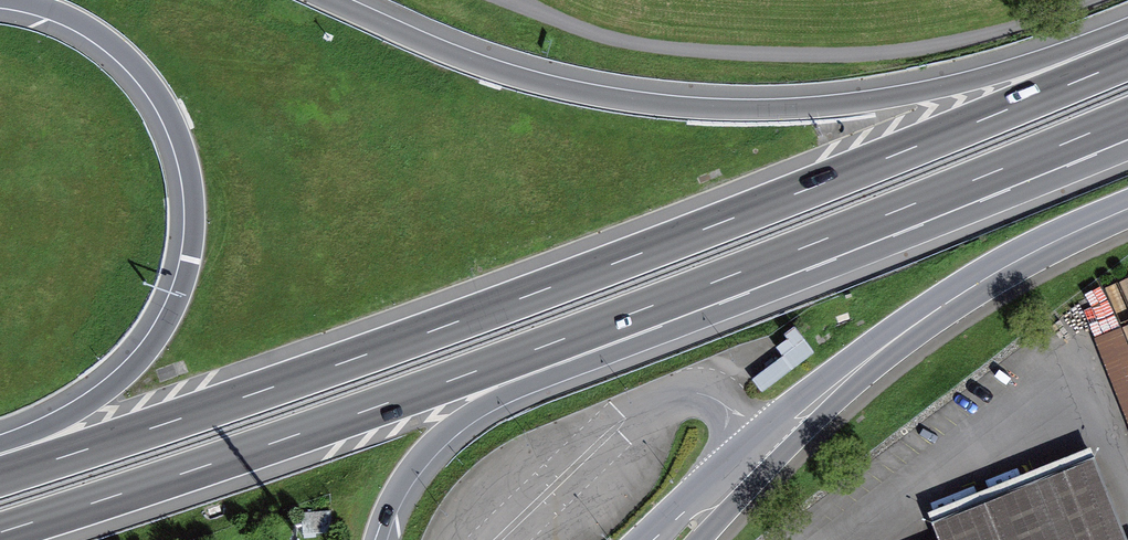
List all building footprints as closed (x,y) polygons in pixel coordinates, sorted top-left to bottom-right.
[(1127,429),(1127,342),(1126,336),(1098,346),(1127,429)] [(761,404),(818,371),(804,348),(747,381),(761,404)] [(1094,444),(925,510),(937,539),(1127,539),(1127,530),(1094,444)]
